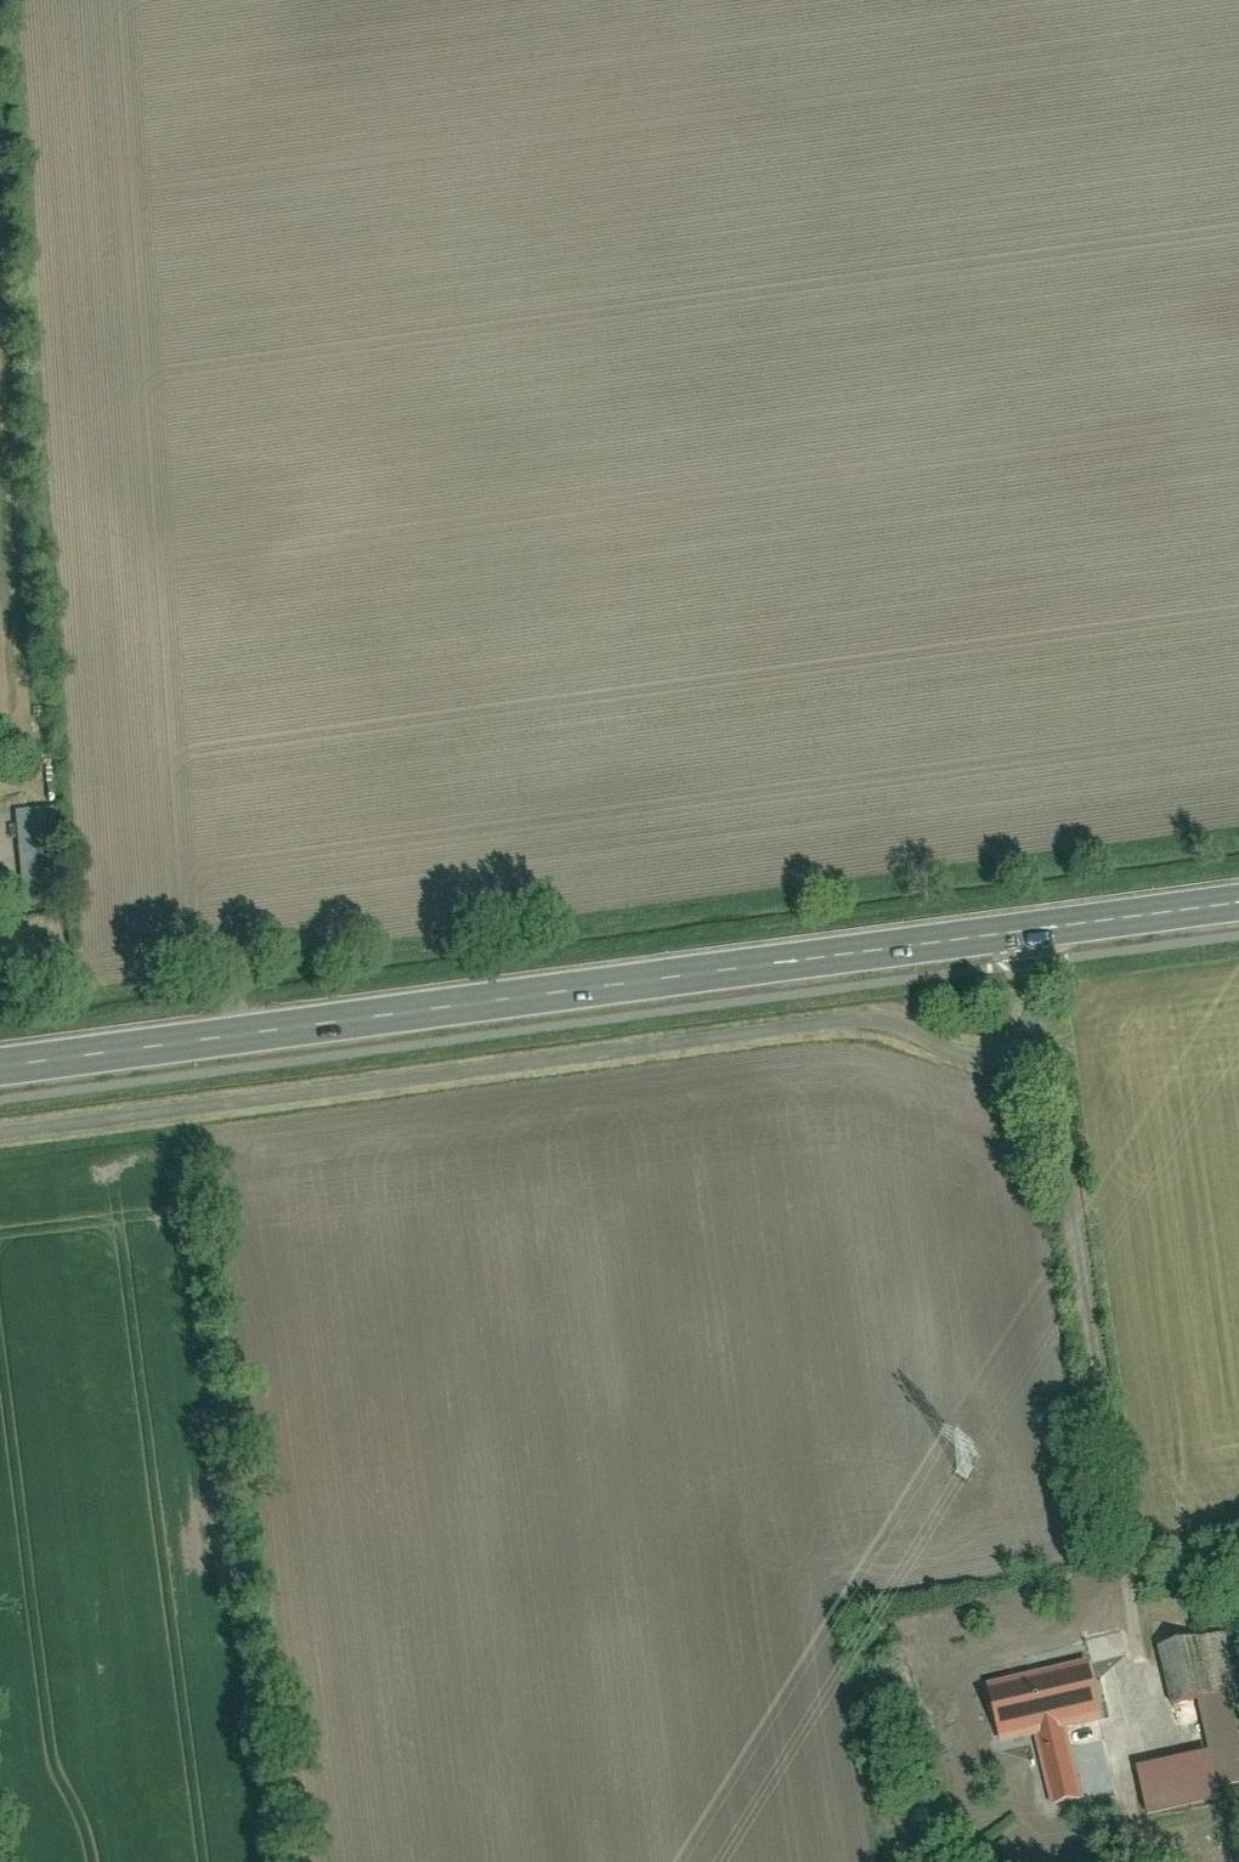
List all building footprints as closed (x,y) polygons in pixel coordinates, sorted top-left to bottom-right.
[(16,843),(59,840),(57,806),(14,808),(16,843)] [(1197,1639),(1157,1649),(1171,1710),(1212,1700),(1197,1639)] [(1090,1670),(994,1689),(1006,1749),(1035,1744),(1053,1812),(1087,1806),(1068,1735),(1101,1728),(1090,1670)] [(1238,1782),(1238,1764),(1224,1699),(1197,1705),(1216,1787),(1238,1782)] [(1206,1758),(1139,1774),(1152,1827),(1219,1811),(1206,1758)]
